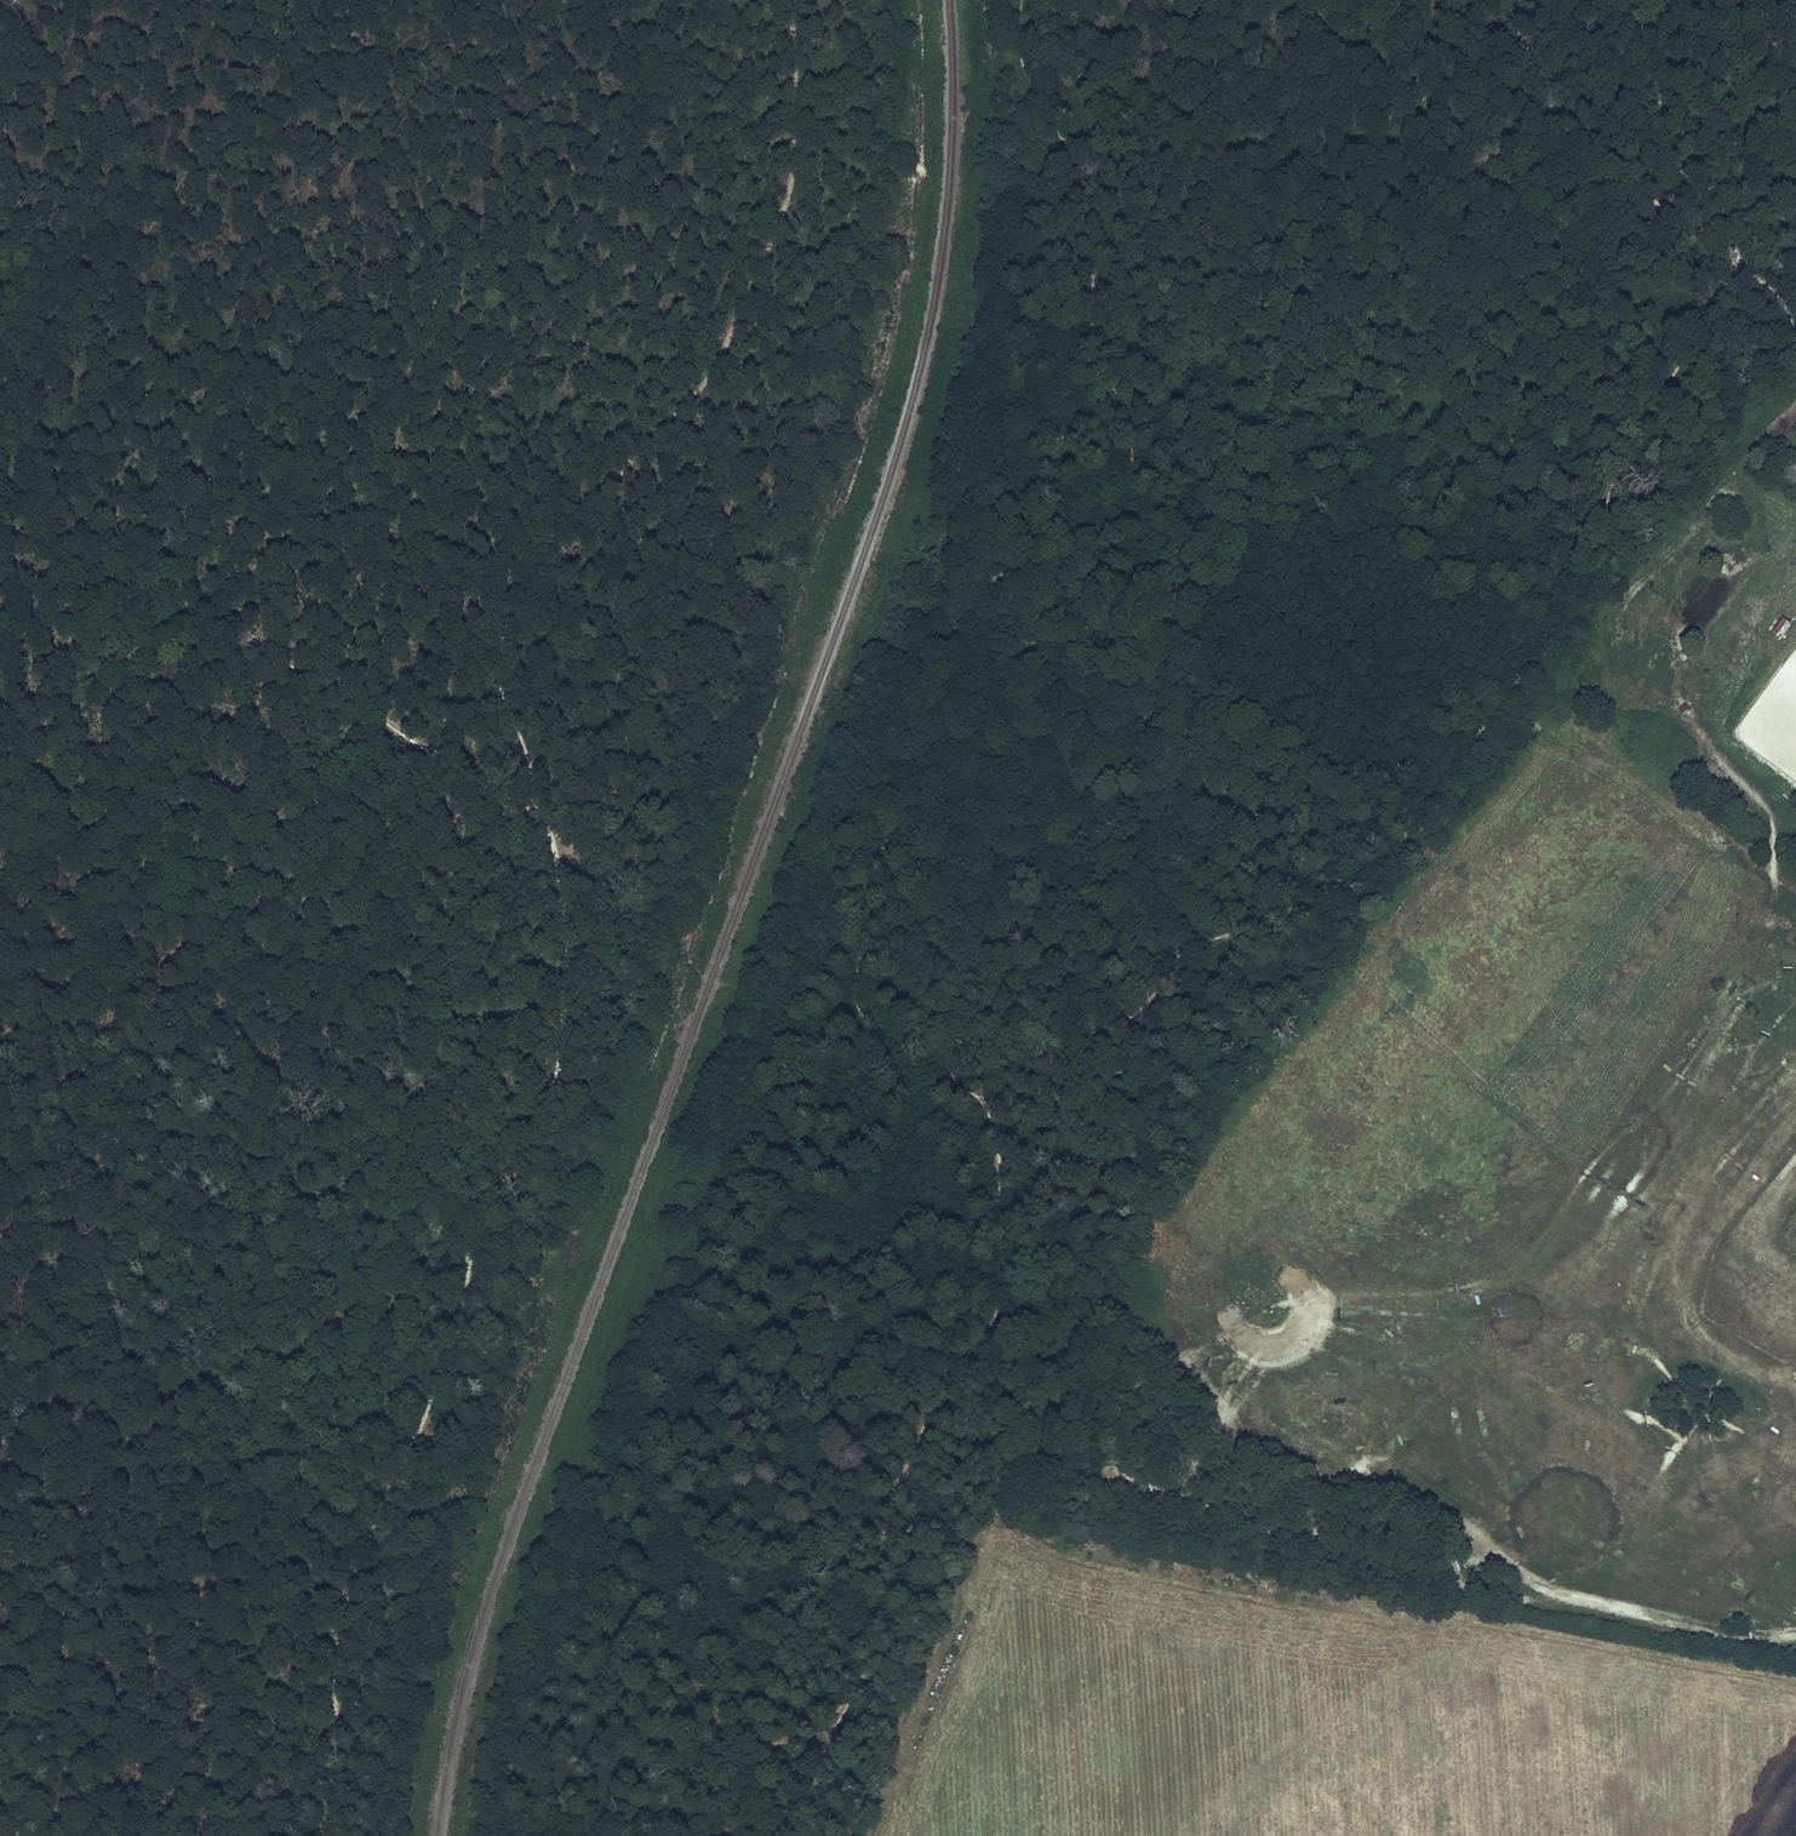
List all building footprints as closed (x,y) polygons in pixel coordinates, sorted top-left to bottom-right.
[(1780,615),(1772,633),(1781,637),(1790,620),(1780,615)]
